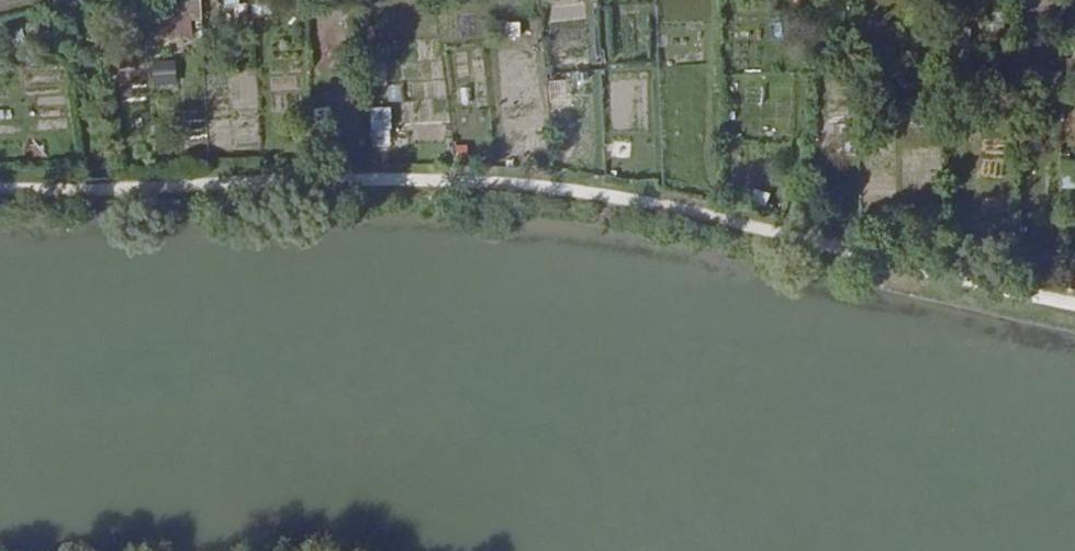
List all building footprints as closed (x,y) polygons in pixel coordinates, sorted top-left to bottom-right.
[(199,0),(194,0),(152,2),(154,37),(200,35),(199,0)] [(176,86),(177,60),(154,60),(153,86),(176,86)] [(311,88),(327,89),(328,69),(312,69),(311,88)] [(394,127),(393,103),(370,105),(371,128),(394,127)] [(632,171),(635,139),(612,136),(609,168),(632,171)]
